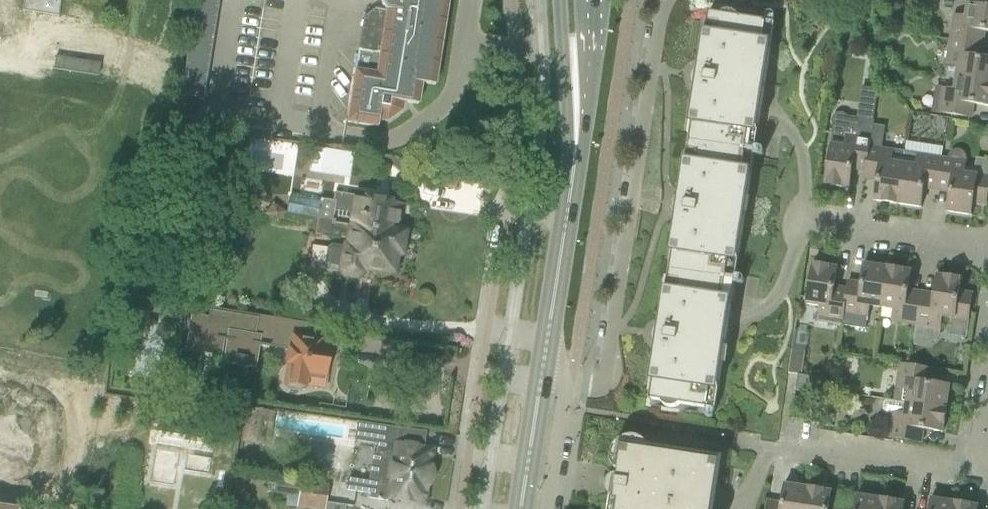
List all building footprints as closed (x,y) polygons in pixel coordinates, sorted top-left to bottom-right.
[(58,16),(61,0),(23,0),(22,10),(58,16)] [(386,10),(379,53),(358,49),(346,122),(347,122),(347,123),(377,127),(378,120),(387,121),(402,110),(403,102),(417,104),(418,104),(421,83),(435,85),(448,0),(378,0),(386,10)] [(950,40),(976,44),(978,30),(987,32),(987,4),(987,3),(986,3),(985,4),(984,4),(983,4),(982,5),(981,5),(981,6),(980,6),(967,4),(965,17),(953,16),(950,40)] [(646,329),(646,332),(646,335),(647,338),(649,341),(651,343),(654,344),(658,345),(650,399),(660,401),(661,402),(661,403),(662,404),(663,404),(664,405),(665,406),(666,407),(667,407),(668,407),(669,407),(670,408),(671,408),(673,408),(674,407),(675,407),(676,407),(677,406),(678,405),(679,405),(680,404),(706,408),(714,409),(715,409),(734,284),(735,276),(754,156),(755,147),(767,71),(774,22),(773,22),(765,21),(739,17),(739,16),(738,15),(737,14),(736,14),(736,13),(735,12),(734,12),(733,11),(732,11),(731,11),(730,11),(728,11),(727,11),(726,11),(725,11),(724,11),(723,12),(722,12),(721,13),(720,13),(720,14),(709,12),(700,67),(695,67),(690,68),(687,70),(685,73),(684,77),(684,80),(685,82),(688,86),(691,88),(694,89),(697,89),(681,197),(675,196),(671,197),(668,200),(666,203),(666,207),(667,211),(671,214),(673,215),(678,216),(661,323),(658,322),(655,323),(652,323),(649,325),(647,327),(646,329)] [(955,78),(987,83),(987,59),(974,57),(976,44),(950,40),(946,63),(957,65),(955,78)] [(53,69),(98,76),(100,63),(55,57),(53,69)] [(955,78),(954,88),(936,85),(932,111),(971,117),(973,104),(987,106),(987,83),(955,78)] [(867,87),(866,97),(876,99),(877,89),(867,87)] [(853,163),(866,165),(869,147),(873,121),(847,117),(846,115),(844,114),(843,113),(840,112),(839,112),(838,113),(836,113),(834,115),(833,116),(832,118),(832,120),(832,121),(832,122),(832,124),(833,125),(834,126),(829,158),(828,159),(827,160),(826,162),(825,164),(825,166),(825,167),(826,169),(827,171),(825,184),(824,183),(824,185),(850,189),(850,187),(849,187),(853,163)] [(909,141),(908,150),(944,153),(945,145),(909,141)] [(873,200),(897,204),(905,152),(869,147),(866,165),(863,179),(877,181),(874,199),(873,199),(873,200)] [(965,162),(965,156),(962,152),(957,150),(952,151),(948,154),(945,158),(941,158),(937,184),(950,186),(947,210),(945,210),(945,211),(972,215),(972,214),(970,214),(972,203),(985,205),(987,187),(987,160),(975,158),(974,168),(964,166),(965,162)] [(941,158),(905,152),(897,204),(921,208),(922,206),(920,206),(924,182),(937,184),(941,158)] [(291,199),(289,215),(317,219),(317,221),(394,233),(394,232),(398,204),(381,202),(381,200),(371,199),(371,197),(361,195),(360,197),(334,193),(333,202),(320,200),(319,203),(291,199)] [(272,207),(266,216),(277,224),(316,230),(315,235),(330,237),(330,233),(350,236),(348,248),(345,247),(344,247),(331,245),(327,248),(324,265),(326,267),(327,268),(328,269),(341,271),(345,276),(356,278),(360,275),(361,268),(392,273),(396,253),(400,254),(403,233),(394,232),(394,233),(317,221),(317,219),(289,215),(283,214),(272,207)] [(820,306),(817,322),(841,325),(846,295),(832,293),(836,269),(838,269),(838,268),(811,264),(811,265),(813,265),(807,304),(820,306)] [(869,306),(881,308),(887,267),(863,264),(863,265),(864,265),(861,283),(848,281),(846,295),(841,325),(865,329),(869,306)] [(892,321),(916,325),(920,298),(906,296),(910,272),(911,272),(912,271),(887,267),(881,308),(893,310),(892,321)] [(920,298),(916,325),(913,344),(925,346),(938,337),(941,317),(967,321),(972,293),(959,291),(960,280),(962,280),(962,279),(936,275),(935,276),(937,276),(933,300),(920,298)] [(127,295),(125,308),(159,314),(161,300),(127,295)] [(209,310),(206,326),(217,328),(216,338),(215,338),(215,339),(231,342),(229,359),(235,360),(235,362),(243,363),(243,361),(250,362),(252,346),(268,348),(268,347),(288,351),(286,365),(287,365),(284,385),(287,386),(287,389),(300,391),(301,388),(304,388),(305,385),(324,388),(330,349),(328,349),(329,343),(318,341),(307,339),(310,326),(310,325),(209,308),(209,310)] [(792,351),(788,373),(797,375),(801,375),(804,353),(792,351)] [(894,400),(894,401),(946,409),(950,384),(948,384),(948,385),(930,383),(924,382),(926,368),(913,366),(900,364),(896,388),(896,391),(894,400)] [(797,375),(795,390),(822,394),(825,379),(801,375),(797,375)] [(894,401),(884,399),(882,411),(892,413),(888,437),(921,442),(923,429),(941,432),(941,433),(942,433),(946,409),(894,401)] [(350,479),(348,491),(369,494),(368,498),(380,500),(381,495),(422,502),(424,489),(427,487),(428,482),(426,480),(427,473),(429,471),(430,466),(428,463),(430,451),(423,450),(425,432),(398,428),(378,426),(357,423),(355,439),(378,443),(376,454),(372,453),(368,482),(350,479)] [(720,459),(622,444),(618,473),(616,472),(614,472),(612,472),(610,473),(608,474),(607,476),(606,477),(605,479),(604,486),(604,488),(604,490),(605,491),(606,492),(606,493),(607,493),(608,494),(611,495),(612,496),(614,496),(614,499),(609,498),(607,508),(712,508),(720,459)] [(297,507),(311,508),(314,483),(277,478),(274,493),(299,496),(297,507)] [(311,508),(312,508),(324,508),(325,503),(327,485),(314,483),(311,508)] [(808,487),(783,484),(783,485),(784,485),(781,508),(804,508),(808,487)] [(831,492),(832,492),(832,491),(808,487),(804,508),(828,508),(831,492)] [(880,499),(856,495),(856,496),(857,496),(855,508),(879,508),(880,499)] [(954,502),(930,498),(930,500),(931,500),(930,508),(953,508),(954,502)] [(903,503),(905,504),(905,502),(880,499),(879,508),(902,508),(903,503)]
